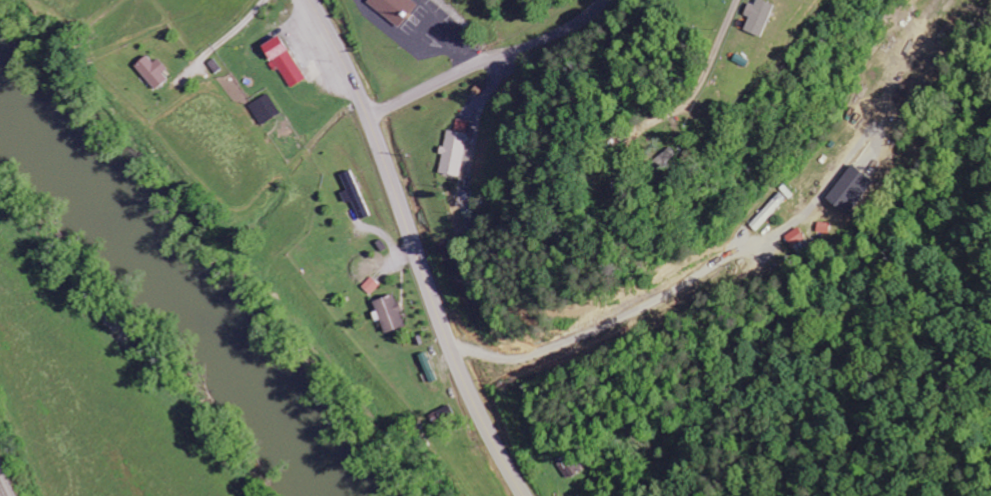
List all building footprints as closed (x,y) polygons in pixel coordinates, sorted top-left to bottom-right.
[(397,28),(415,5),(409,0),(367,0),(365,2),(397,28)] [(742,16),(747,18),(742,31),(760,37),(772,5),(758,0),(755,0),(753,5),(746,3),(742,16)] [(258,45),(271,70),(278,67),(288,87),(302,80),(279,35),(258,45)] [(169,77),(154,60),(151,62),(145,55),(133,66),(155,90),(169,77)] [(468,122),(456,119),(454,131),(466,133),(468,122)] [(439,173),(461,176),(466,133),(444,131),(442,154),(441,154),(439,173)] [(675,154),(669,146),(646,165),(652,173),(675,154)] [(350,201),(358,221),(368,216),(349,171),(339,175),(345,190),(339,193),(344,203),(350,201)] [(747,225),(755,232),(786,200),(778,193),(747,225)] [(831,224),(818,222),(816,233),(830,234),(831,224)] [(808,244),(799,228),(785,235),(795,252),(808,244)] [(370,296),(379,286),(370,277),(360,287),(370,296)] [(404,327),(399,313),(400,313),(393,294),(372,301),(384,334),(404,327)]
